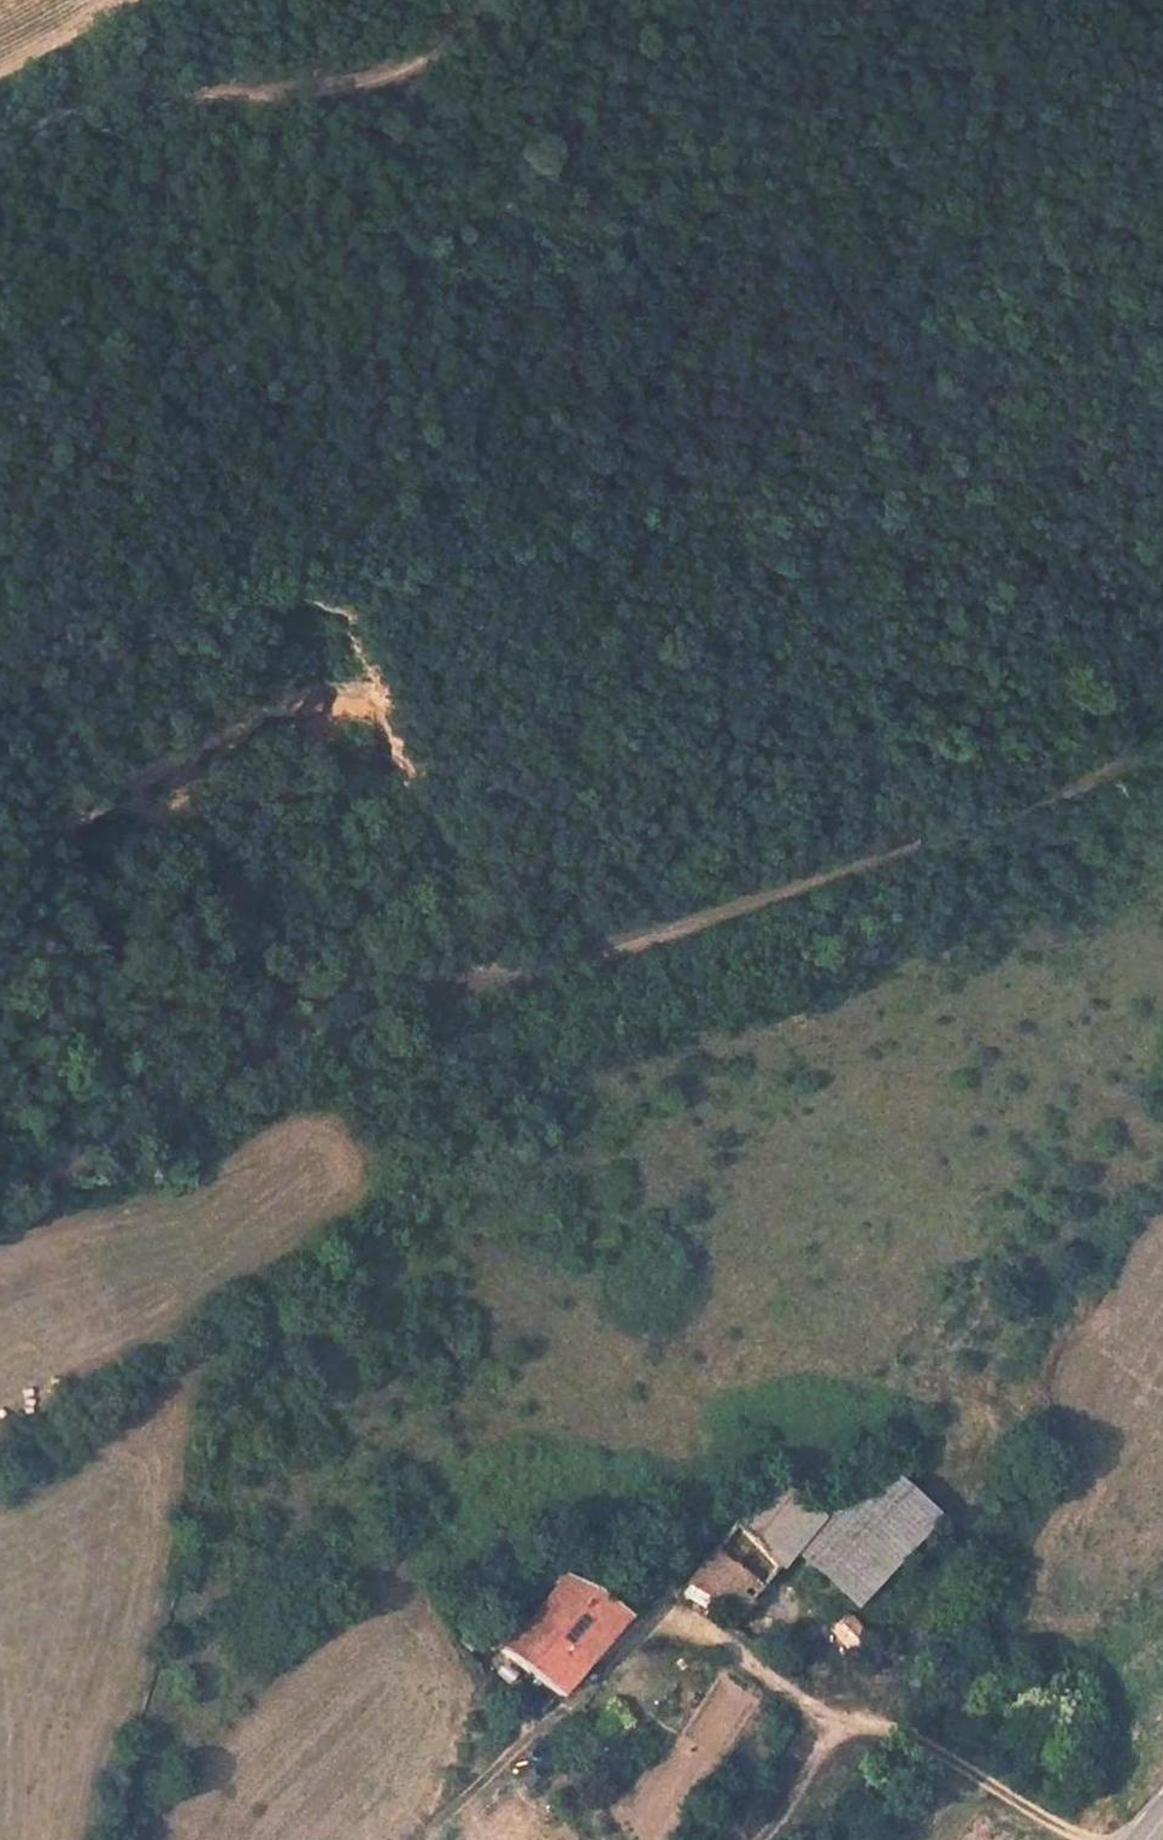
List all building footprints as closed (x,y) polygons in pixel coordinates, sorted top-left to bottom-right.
[(865,1473),(781,1562),(840,1616),(877,1577),(923,1528),(865,1473)] [(815,1519),(761,1480),(729,1525),(771,1575),(815,1519)] [(729,1525),(694,1582),(712,1595),(739,1617),(771,1575),(729,1525)] [(538,1562),(515,1590),(540,1610),(564,1582),(538,1562)] [(540,1610),(507,1650),(558,1695),(626,1617),(569,1576),(564,1582),(540,1610)] [(694,1582),(684,1593),(702,1610),(712,1595),(694,1582)] [(853,1657),(874,1638),(849,1610),(828,1629),(853,1657)]
